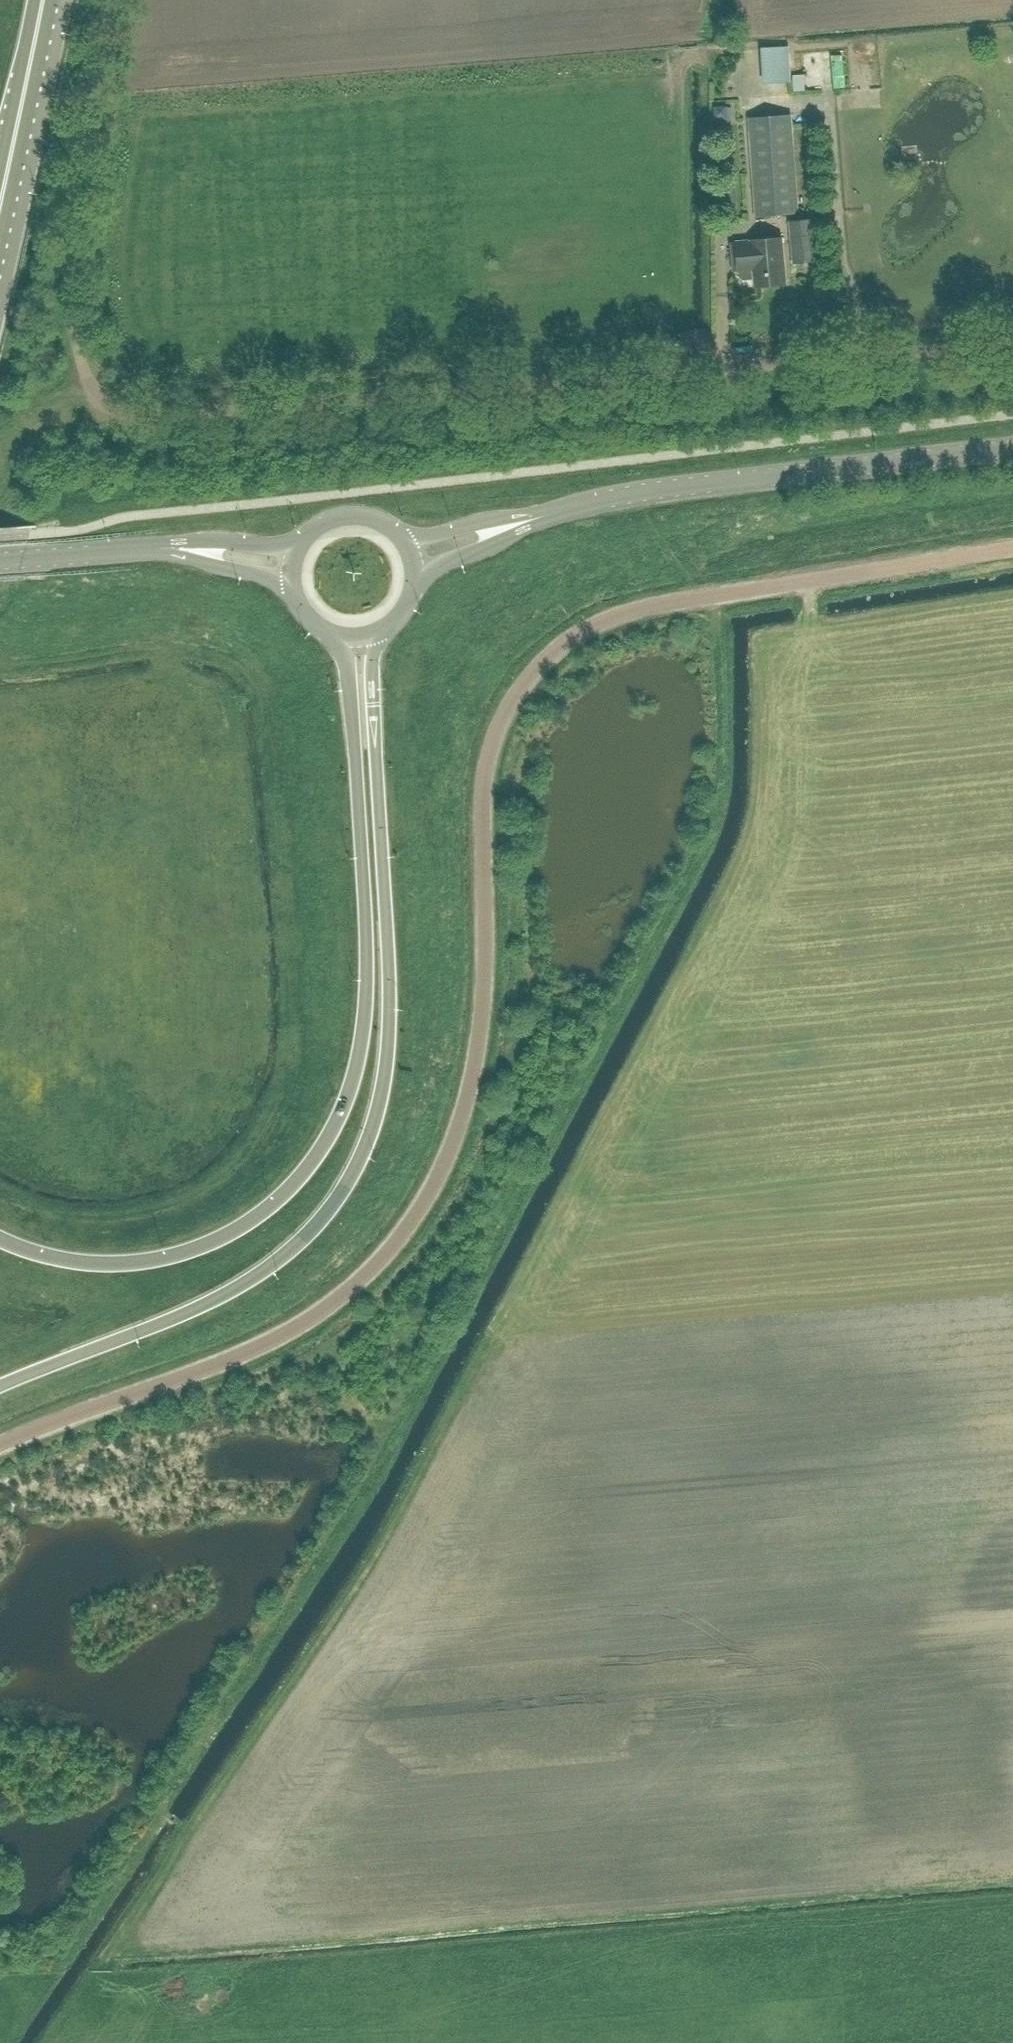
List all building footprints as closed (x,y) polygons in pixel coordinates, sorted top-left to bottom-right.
[(789,45),(760,47),(762,83),(791,81),(789,45)] [(797,211),(797,210),(809,210),(808,186),(795,187),(791,127),(790,115),(750,118),(751,130),(749,130),(755,214),(797,211)] [(814,217),(788,220),(792,263),(818,261),(814,217)] [(782,257),(780,237),(736,241),(737,261),(739,275),(743,279),(754,279),(755,285),(785,282),(783,257),(782,257)]
